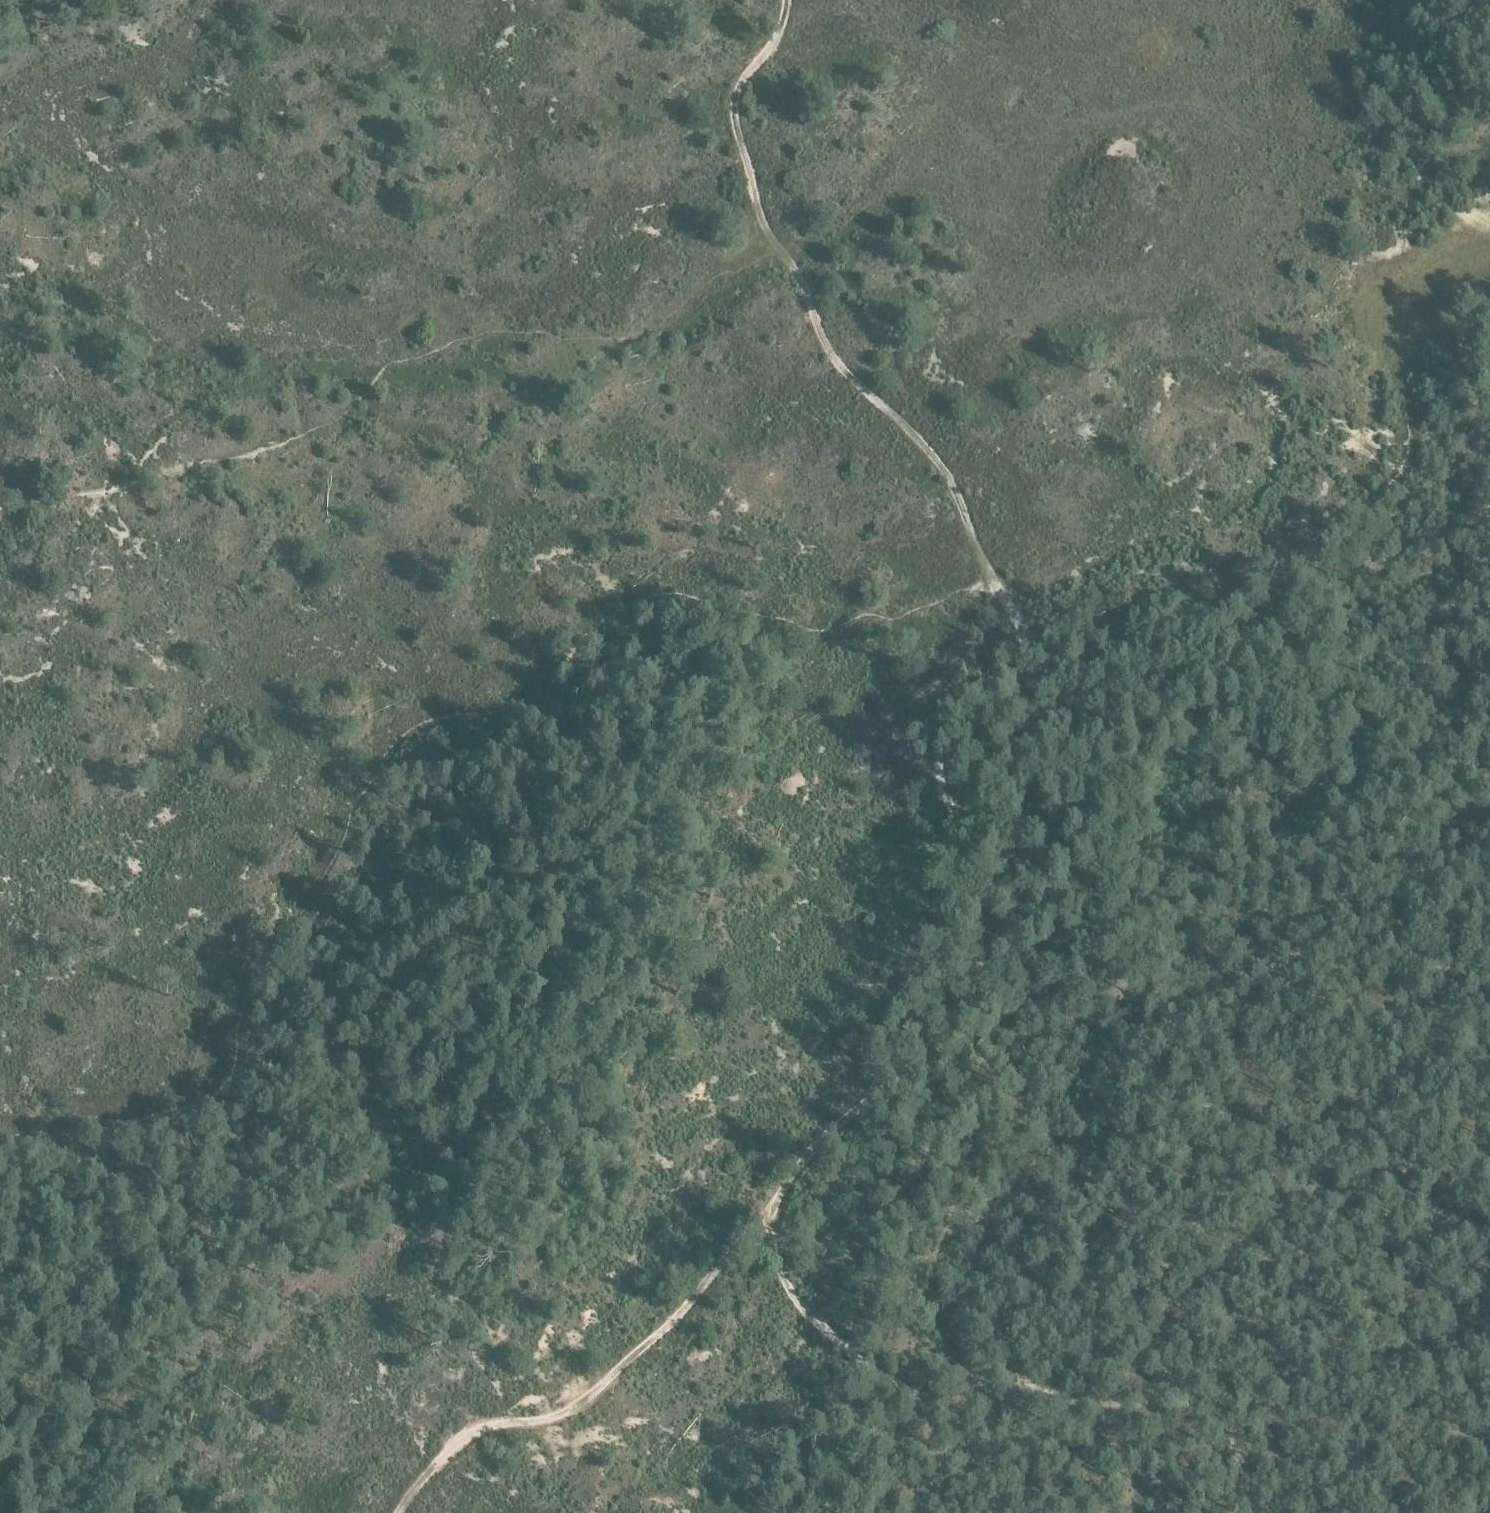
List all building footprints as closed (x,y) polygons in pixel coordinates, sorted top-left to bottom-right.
[(1457,341),(1443,345),(1447,356),(1460,352),(1457,341)]
